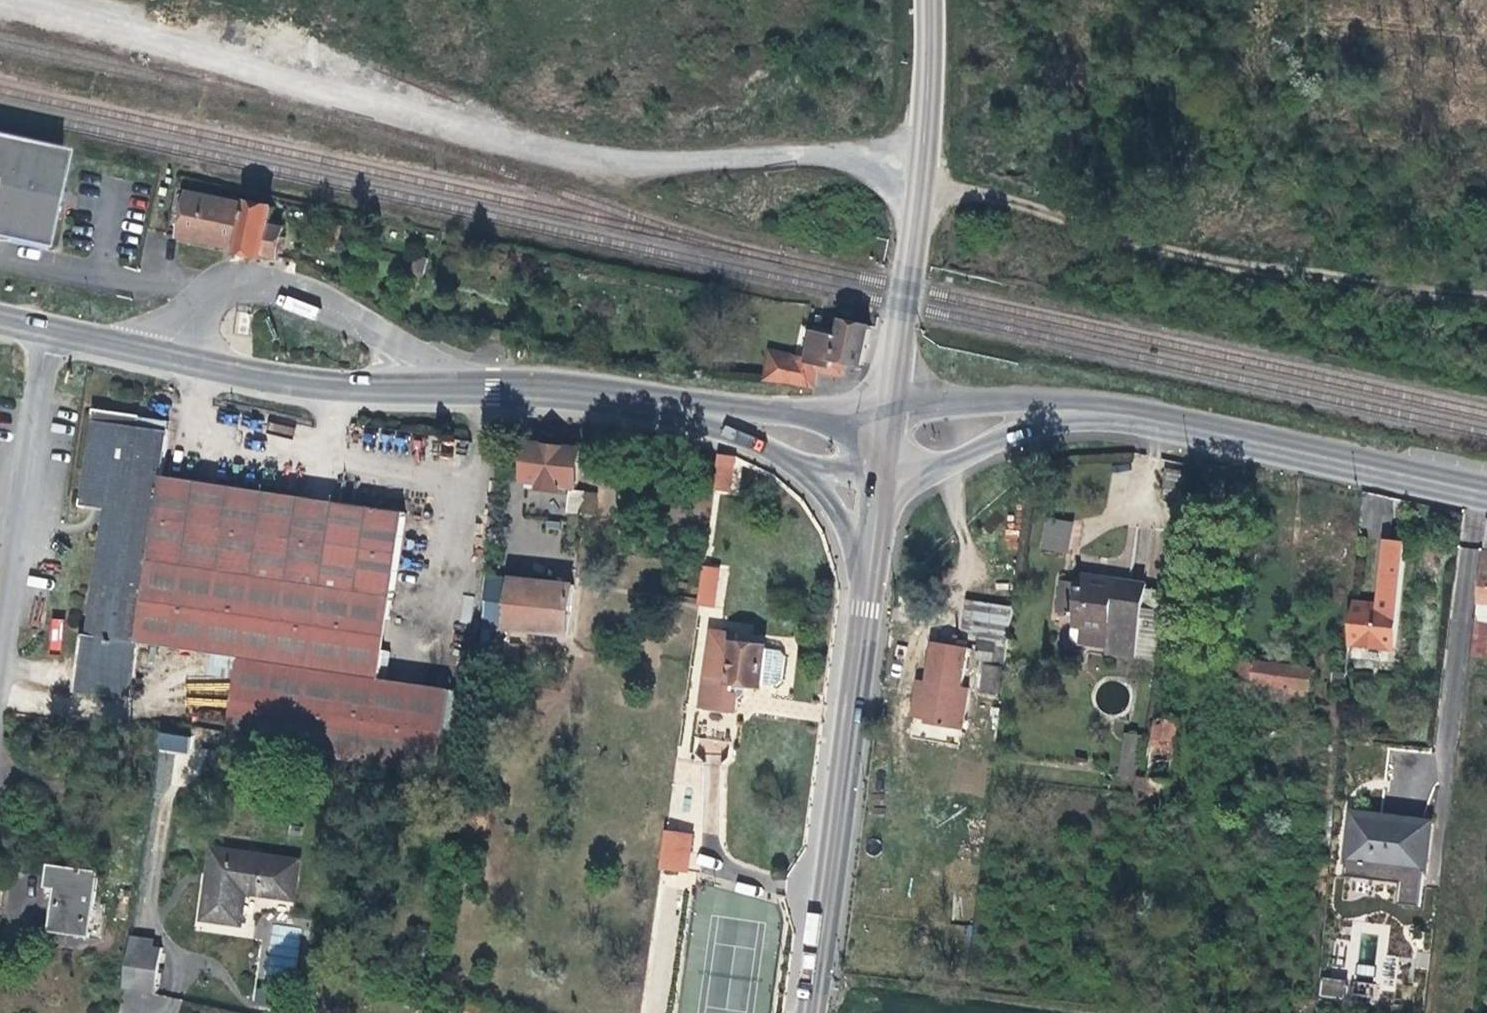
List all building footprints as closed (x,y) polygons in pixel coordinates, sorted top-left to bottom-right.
[(36,249),(42,215),(46,214),(49,210),(50,205),(49,200),(47,196),(57,150),(0,138),(0,242),(36,249)] [(189,193),(179,236),(238,248),(238,253),(262,257),(261,254),(275,257),(282,229),(269,226),(273,207),(248,202),(248,205),(189,193)] [(326,224),(321,246),(334,249),(339,227),(326,224)] [(286,295),(281,307),(314,321),(319,308),(286,295)] [(836,316),(847,318),(848,310),(838,308),(836,316)] [(860,365),(868,326),(846,322),(841,321),(838,337),(811,332),(805,359),(784,355),(783,361),(764,357),(759,379),(811,387),(815,372),(839,377),(843,361),(860,365)] [(173,648),(197,482),(159,476),(167,421),(91,408),(77,506),(102,508),(85,635),(131,642),(173,648)] [(580,450),(528,444),(526,473),(525,473),(524,481),(525,481),(525,490),(539,491),(539,488),(560,489),(560,486),(576,487),(580,450)] [(729,492),(737,456),(718,452),(710,488),(729,492)] [(224,742),(436,775),(447,691),(378,681),(402,514),(197,482),(173,648),(235,657),(224,742)] [(570,491),(566,512),(581,514),(584,493),(570,491)] [(608,514),(587,512),(583,547),(604,548),(608,514)] [(1040,549),(1068,552),(1072,521),(1044,517),(1040,549)] [(1351,602),(1347,644),(1394,648),(1406,544),(1386,541),(1378,606),(1351,602)] [(1478,574),(1481,575),(1477,604),(1486,605),(1486,552),(1481,552),(1478,574)] [(701,563),(695,604),(723,608),(728,567),(701,563)] [(494,570),(488,569),(481,626),(491,627),(567,635),(572,585),(494,576),(494,570)] [(1059,580),(1055,610),(1070,613),(1070,626),(1106,632),(1103,656),(1133,660),(1143,585),(1078,574),(1077,582),(1059,580)] [(975,660),(1005,664),(1012,606),(966,600),(962,631),(979,634),(975,660)] [(1486,624),(1486,605),(1477,604),(1475,623),(1486,624)] [(52,619),(49,649),(60,651),(64,620),(52,619)] [(1486,657),(1486,624),(1475,623),(1471,655),(1486,657)] [(491,627),(481,626),(479,641),(489,642),(491,627)] [(710,631),(709,640),(700,709),(737,713),(739,702),(743,694),(743,686),(760,687),(765,647),(736,643),(736,634),(710,631)] [(131,642),(85,635),(77,635),(70,687),(124,694),(131,642)] [(489,642),(479,641),(478,653),(488,655),(489,642)] [(925,694),(965,701),(967,690),(959,689),(962,671),(967,671),(967,663),(964,663),(966,649),(931,642),(926,684),(925,694)] [(1236,662),(1234,680),(1233,696),(1304,703),(1305,690),(1310,690),(1312,671),(1291,669),(1291,658),(1275,657),(1275,666),(1236,662)] [(1228,661),(1226,680),(1234,680),(1236,662),(1228,661)] [(982,667),(979,695),(996,696),(999,668),(982,667)] [(917,683),(916,692),(925,694),(926,684),(917,683)] [(961,730),(965,701),(925,694),(924,695),(915,694),(912,719),(928,720),(928,724),(961,730)] [(1145,800),(1165,802),(1176,721),(1156,719),(1145,800)] [(185,753),(188,737),(159,731),(156,747),(185,753)] [(1133,779),(1139,736),(1123,734),(1116,776),(1133,779)] [(693,758),(724,759),(725,739),(694,738),(693,758)] [(1347,860),(1380,863),(1384,817),(1351,813),(1347,860)] [(1384,817),(1380,863),(1428,868),(1431,822),(1384,817)] [(659,871),(685,874),(690,838),(664,834),(659,871)] [(296,861),(209,849),(199,917),(237,923),(242,892),(292,899),(296,861)] [(95,872),(47,864),(44,887),(53,889),(48,929),(86,935),(95,872)] [(274,927),(273,944),(297,945),(298,928),(274,927)] [(168,940),(128,934),(119,989),(160,995),(168,940)] [(1320,976),(1318,996),(1345,999),(1347,979),(1320,976)] [(279,992),(253,988),(251,1003),(278,1006),(279,992)]
